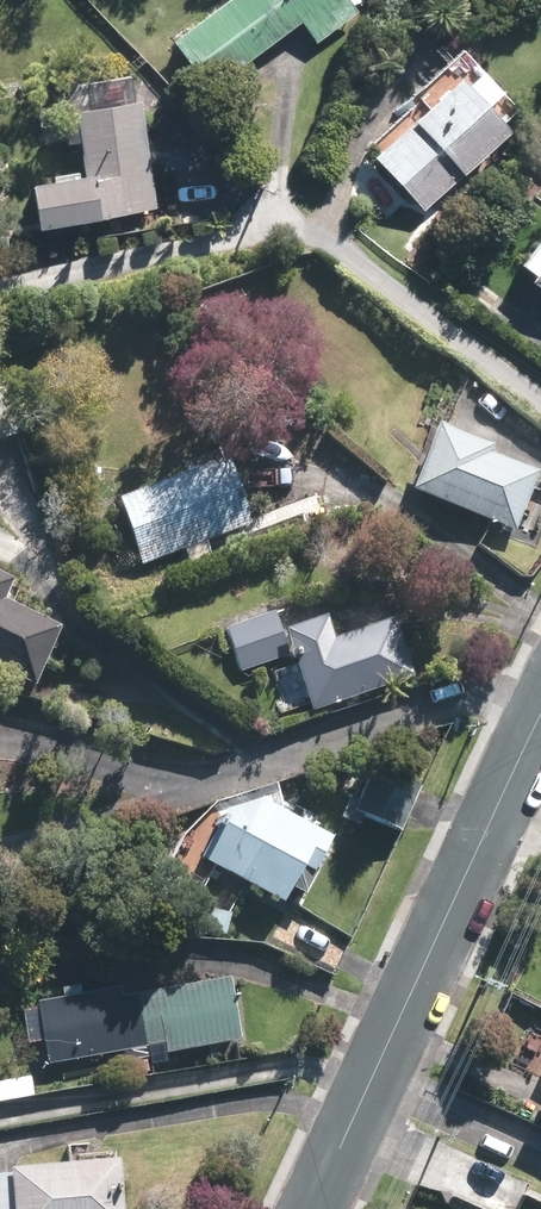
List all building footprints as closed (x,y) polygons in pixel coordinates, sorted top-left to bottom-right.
[(151,14),(193,61),(262,0),(168,0),(151,14)] [(310,13),(325,0),(298,0),(310,13)] [(490,95),(433,37),(349,120),(407,178),(490,95)] [(119,77),(56,90),(68,149),(8,162),(18,210),(141,185),(119,77)] [(525,284),(540,295),(540,262),(525,284)] [(538,470),(438,432),(417,488),(517,525),(538,470)] [(234,467),(124,509),(144,562),(254,520),(234,467)] [(0,569),(0,658),(42,675),(63,625),(8,602),(18,577),(0,569)] [(275,612),(224,629),(239,672),(290,655),(275,612)] [(332,620),(291,633),(315,707),(416,674),(398,621),(339,641),(332,620)] [(422,788),(374,766),(354,809),(403,831),(422,788)] [(252,825),(226,811),(202,854),(286,900),(326,828),(268,796),(252,825)] [(122,988),(42,1001),(52,1061),(170,1042),(171,1047),(245,1035),(235,977),(124,995),(122,988)] [(17,1165),(20,1208),(126,1208),(122,1157),(17,1165)] [(0,1180),(0,1208),(16,1208),(14,1179),(0,1180)]
